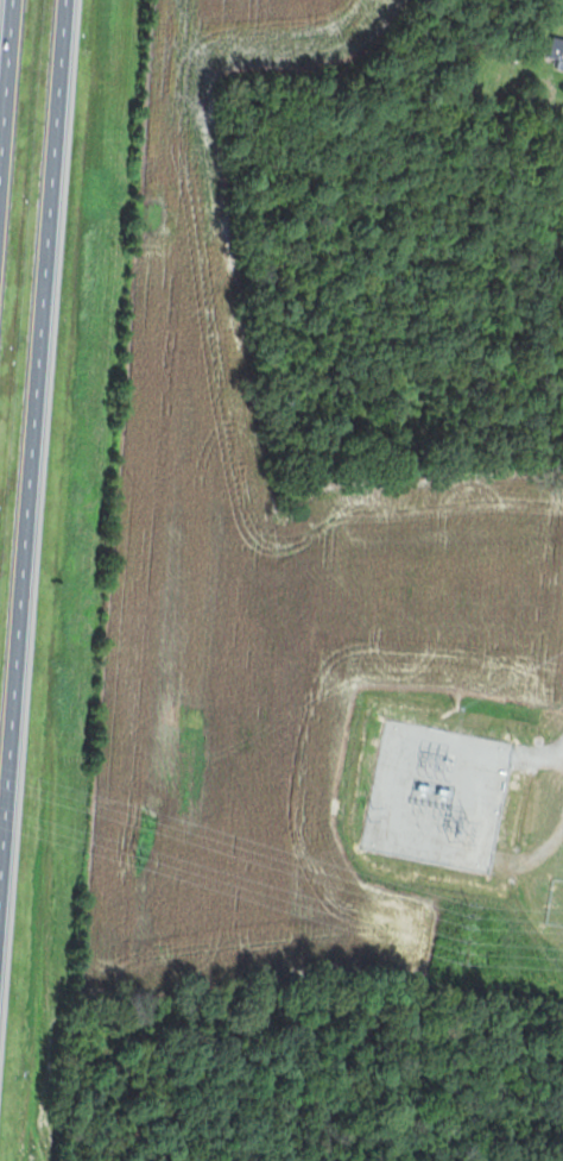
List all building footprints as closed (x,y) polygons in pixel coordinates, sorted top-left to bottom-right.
[(561,63),(562,63),(562,38),(556,36),(550,58),(561,61),(561,63)]
